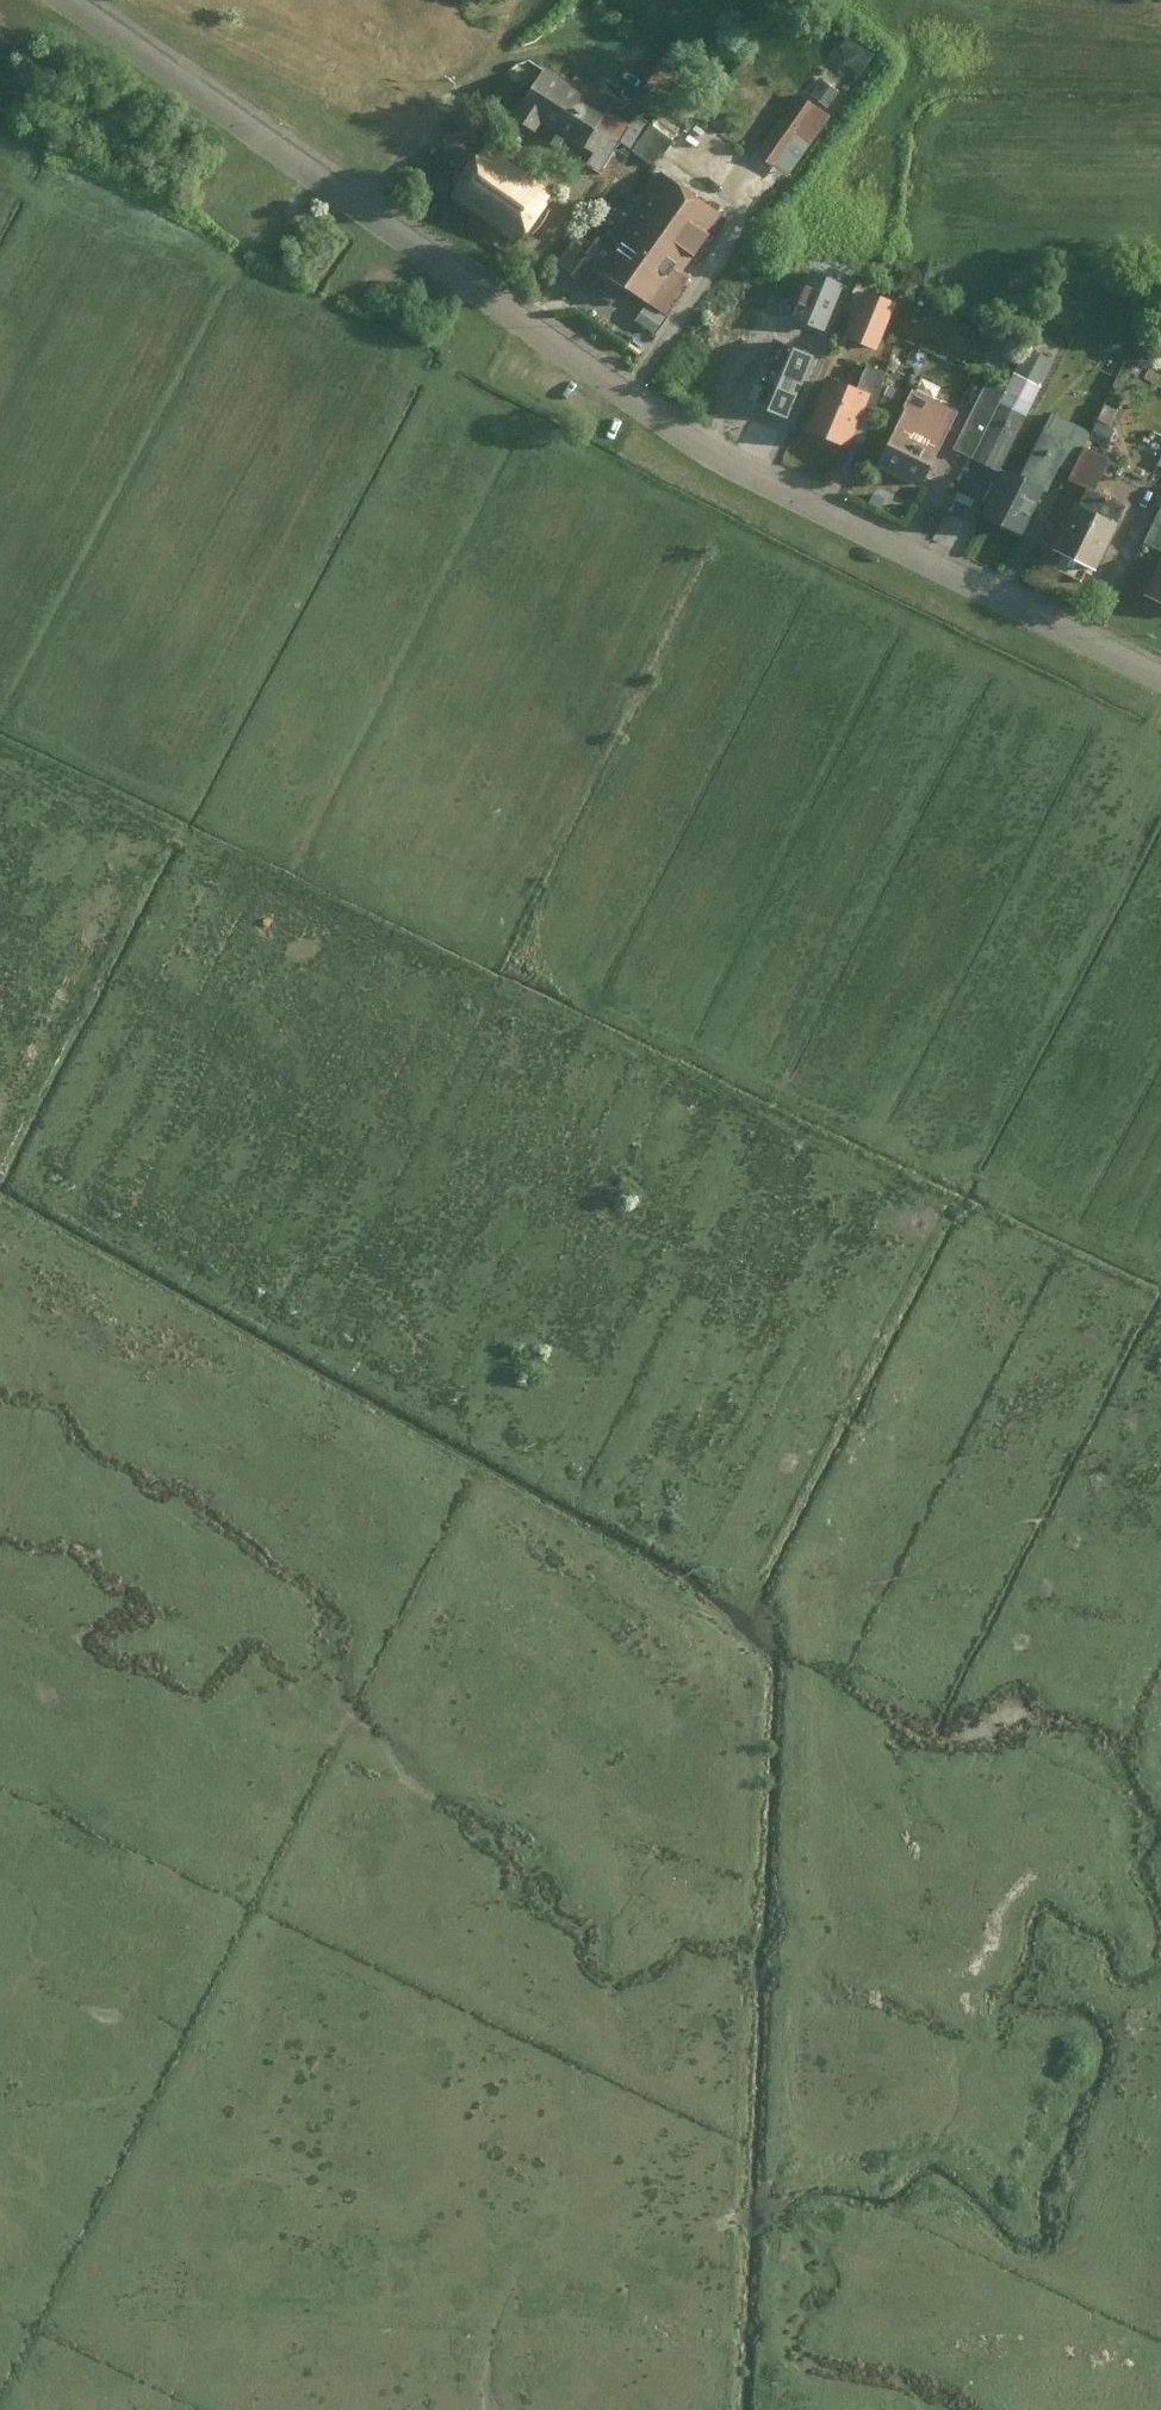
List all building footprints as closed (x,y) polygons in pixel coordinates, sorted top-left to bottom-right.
[(869,73),(884,52),(860,35),(845,56),(869,73)] [(677,46),(655,84),(678,97),(700,60),(677,46)] [(603,158),(626,123),(552,74),(529,109),(603,158)] [(798,94),(757,152),(788,174),(829,115),(798,94)] [(454,195),(521,239),(550,195),(483,151),(454,195)] [(601,271),(656,311),(725,217),(670,177),(601,271)] [(890,345),(905,293),(870,282),(854,335),(890,345)] [(1121,333),(1115,350),(1129,354),(1134,337),(1121,333)] [(845,445),(867,390),(830,376),(808,431),(845,445)] [(889,399),(901,406),(911,389),(899,382),(889,399)] [(963,448),(1002,468),(1033,408),(993,388),(963,448)] [(924,484),(959,411),(916,391),(881,464),(924,484)] [(997,525),(1028,540),(1078,442),(1047,427),(997,525)] [(1116,455),(1087,440),(1071,470),(1101,485),(1116,455)] [(1056,557),(1095,577),(1130,507),(1092,487),(1056,557)] [(1153,534),(1160,538),(1160,517),(1153,534)]
